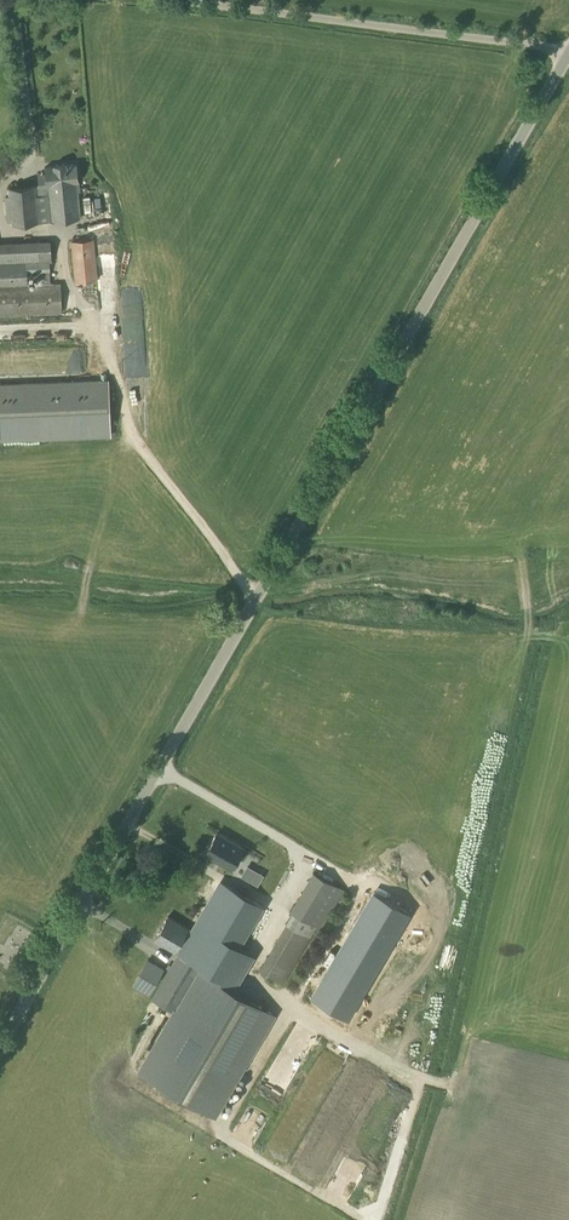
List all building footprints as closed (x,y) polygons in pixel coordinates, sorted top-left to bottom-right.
[(67,165),(67,163),(54,165),(54,166),(45,167),(46,173),(38,173),(38,185),(8,187),(9,195),(5,196),(8,221),(11,221),(11,225),(81,218),(79,192),(81,192),(80,181),(78,182),(77,164),(67,165)] [(101,200),(102,226),(109,226),(108,199),(101,200)] [(75,283),(98,281),(94,239),(71,241),(75,283)] [(62,313),(61,282),(50,283),(49,258),(41,259),(41,241),(0,242),(0,317),(62,313)] [(70,325),(70,335),(81,335),(81,324),(70,325)] [(109,379),(0,384),(0,441),(111,436),(109,379)] [(230,869),(243,848),(218,833),(205,854),(230,869)] [(326,928),(348,887),(325,875),(303,915),(326,928)] [(246,938),(262,909),(218,883),(201,911),(246,938)] [(405,925),(369,904),(314,998),(350,1019),(405,925)] [(234,976),(211,962),(220,947),(168,916),(154,939),(178,953),(156,992),(176,1003),(198,965),(202,968),(205,969),(200,979),(207,983),(182,1027),(167,1019),(137,1072),(216,1117),(246,1065),(236,1059),(265,1009),(227,987),(234,976)] [(156,982),(164,968),(148,959),(139,973),(156,982)]
